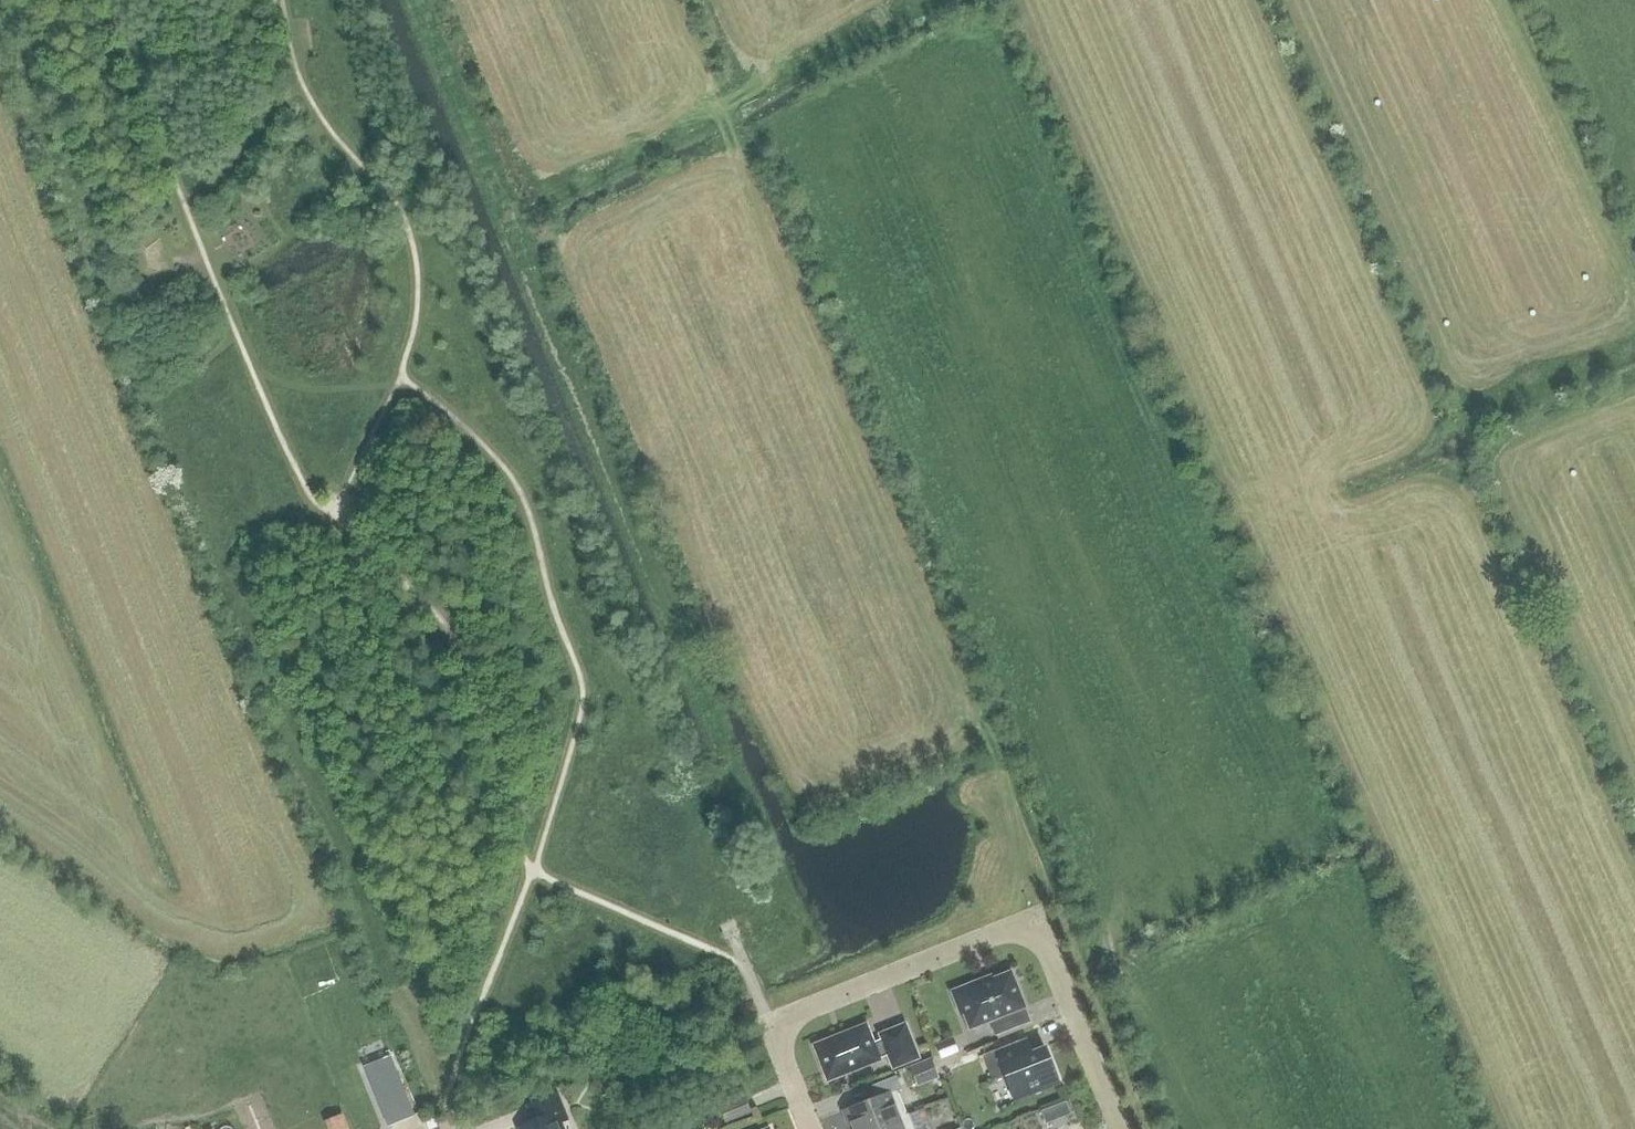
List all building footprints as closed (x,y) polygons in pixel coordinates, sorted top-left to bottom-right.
[(1018,1010),(1024,1007),(1011,972),(980,984),(979,981),(952,992),(961,1016),(964,1014),(970,1029),(990,1021),(995,1035),(1024,1024),(1018,1010)] [(428,1126),(389,1021),(370,1028),(390,1079),(378,1084),(393,1122),(401,1119),(405,1128),(420,1128),(428,1126)] [(834,1038),(835,1039),(815,1046),(828,1079),(878,1059),(888,1055),(893,1068),(918,1058),(905,1025),(880,1035),(882,1040),(872,1044),(865,1026),(846,1034),(846,1033),(844,1034),(844,1035),(836,1038),(836,1037),(834,1038)] [(952,1037),(935,1044),(941,1059),(958,1052),(952,1037)] [(1014,1101),(1059,1084),(1045,1047),(1030,1053),(1025,1039),(982,1056),(993,1083),(1005,1078),(1014,1101)] [(931,1058),(909,1066),(915,1083),(937,1074),(931,1058)] [(908,1114),(906,1114),(897,1092),(902,1090),(896,1076),(872,1086),(876,1098),(845,1111),(850,1124),(854,1123),(856,1128),(871,1128),(908,1114)] [(557,1123),(565,1120),(555,1093),(525,1106),(531,1121),(514,1128),(515,1128),(560,1128),(557,1123)] [(743,1096),(719,1106),(726,1124),(751,1113),(743,1096)] [(1082,1116),(1074,1098),(1043,1111),(1050,1128),(1051,1128),(1082,1116)] [(908,1114),(871,1128),(914,1128),(908,1114)] [(956,1115),(935,1124),(937,1128),(962,1128),(956,1115)]
